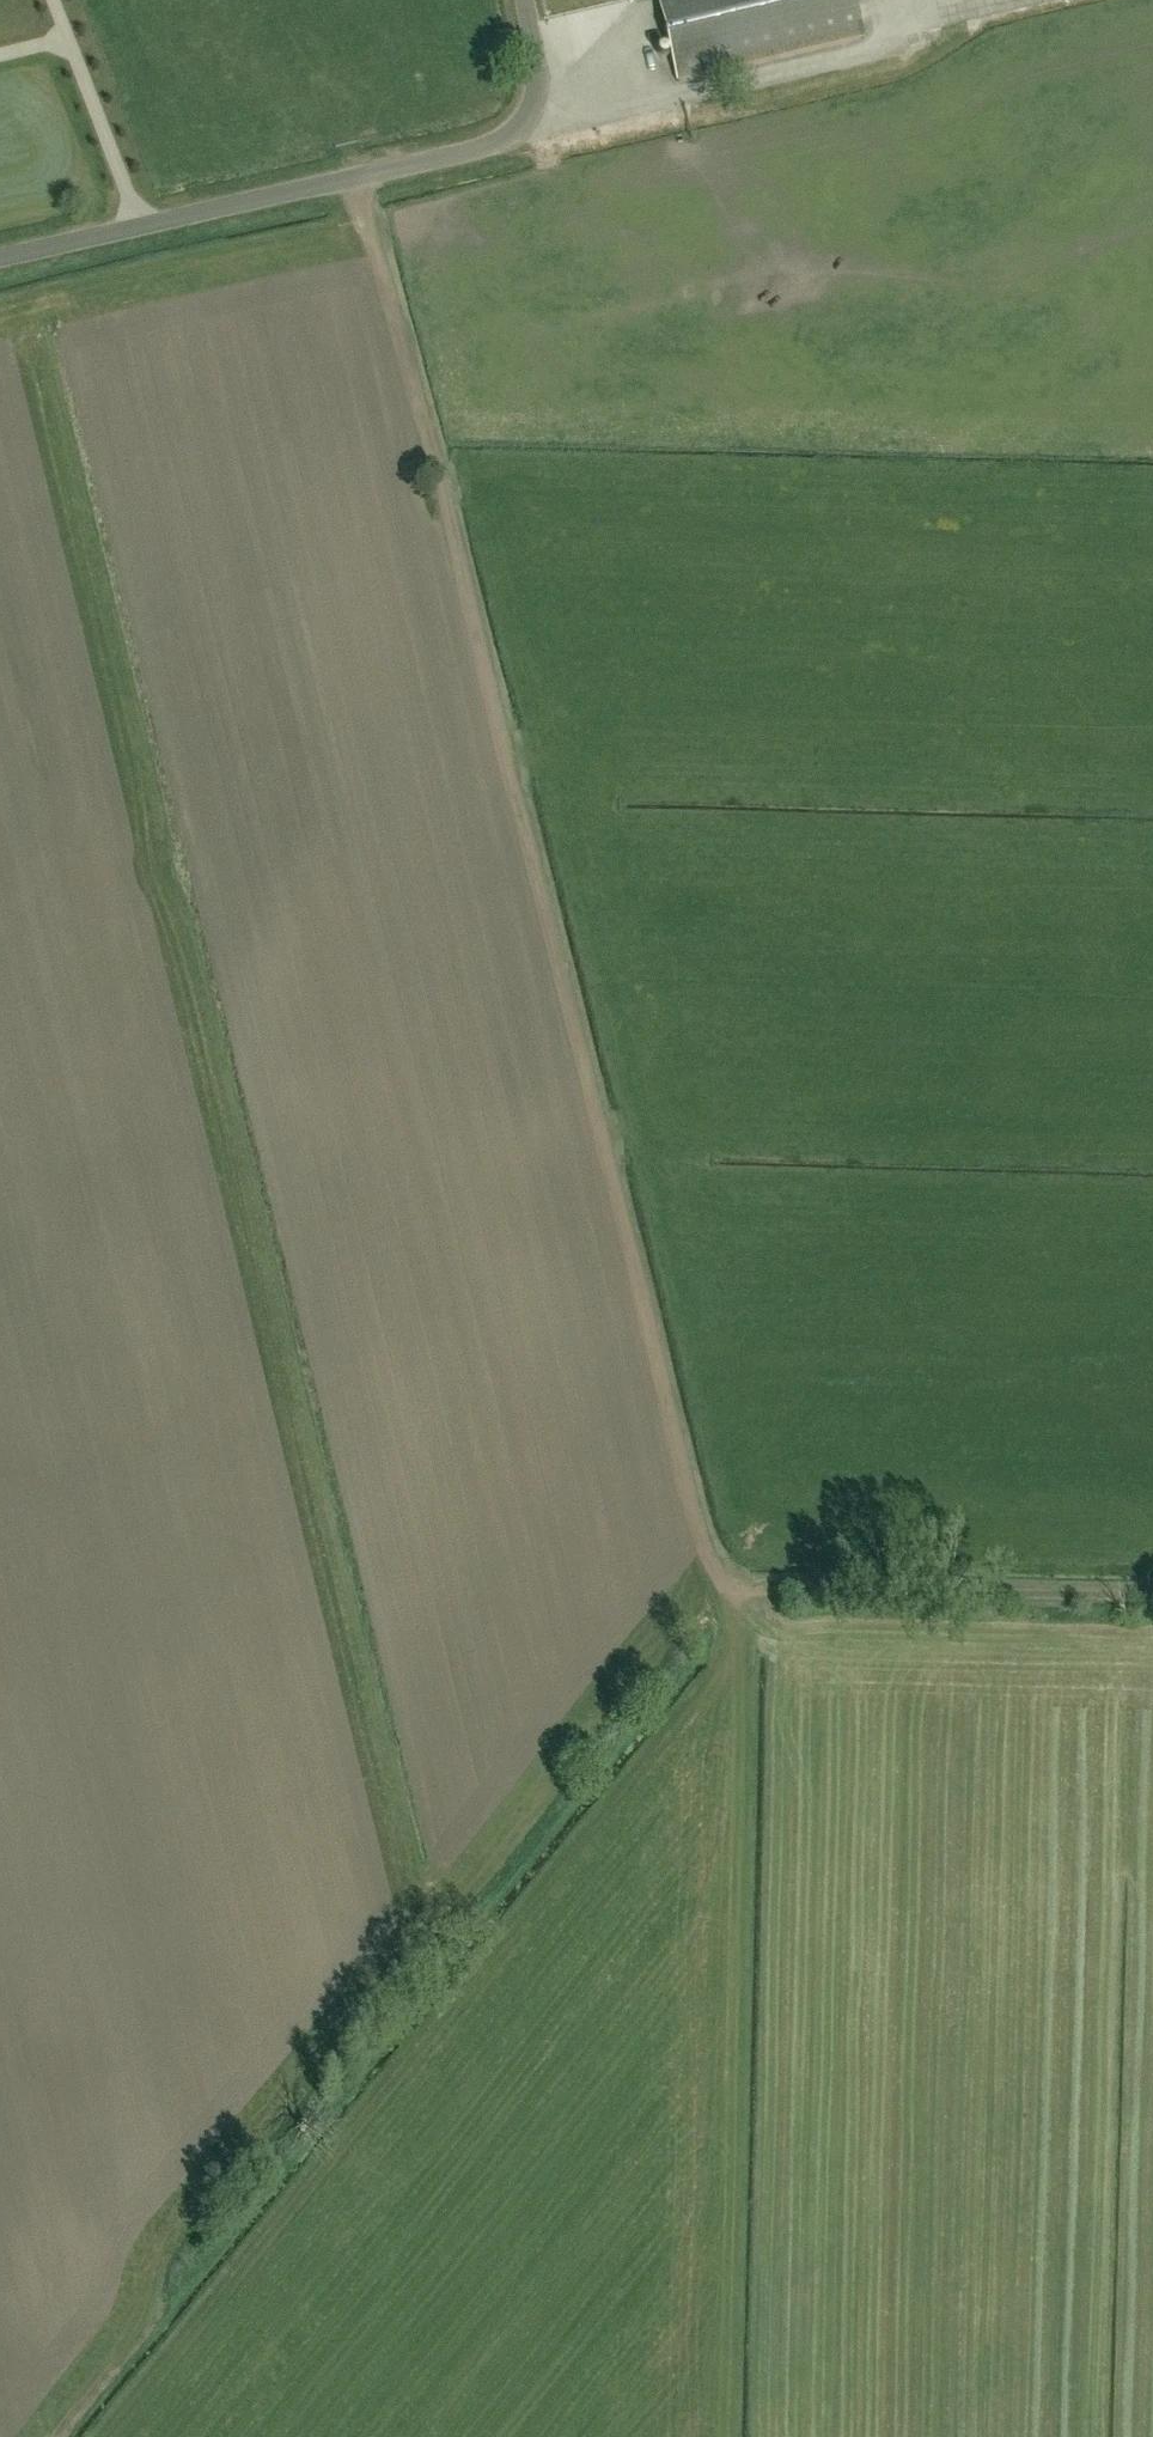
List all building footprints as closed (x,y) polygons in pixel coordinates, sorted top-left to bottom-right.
[(678,1),(658,6),(676,80),(863,36),(855,0),(682,0),(678,1)]
